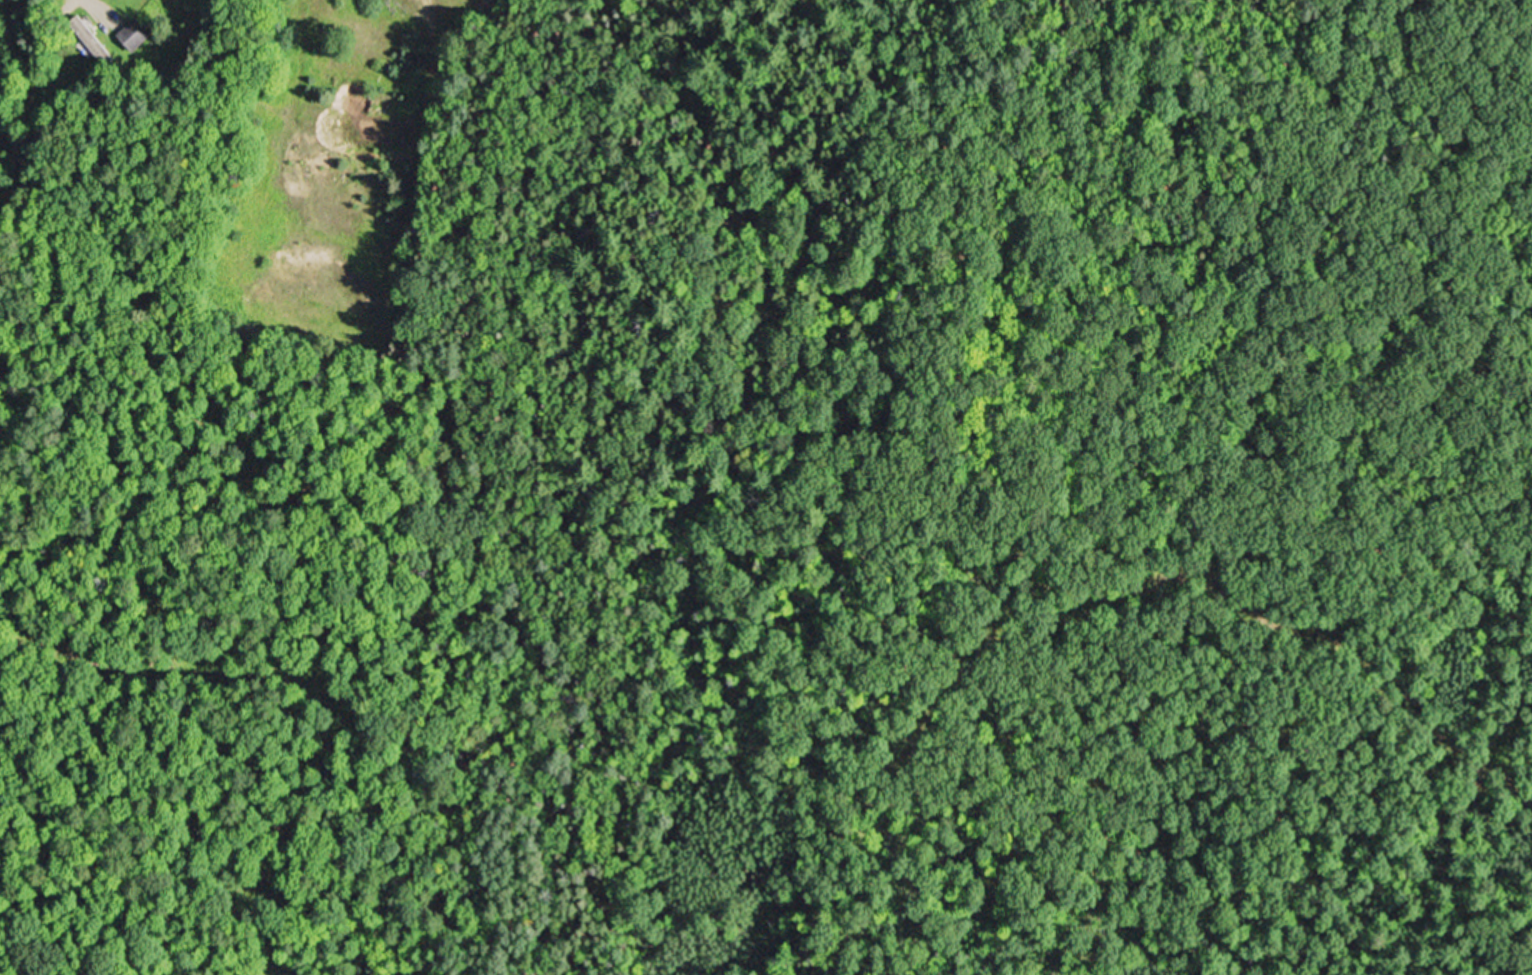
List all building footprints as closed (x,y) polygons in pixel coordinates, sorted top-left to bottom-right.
[(121,37),(139,53),(159,31),(142,15),(121,37)]
